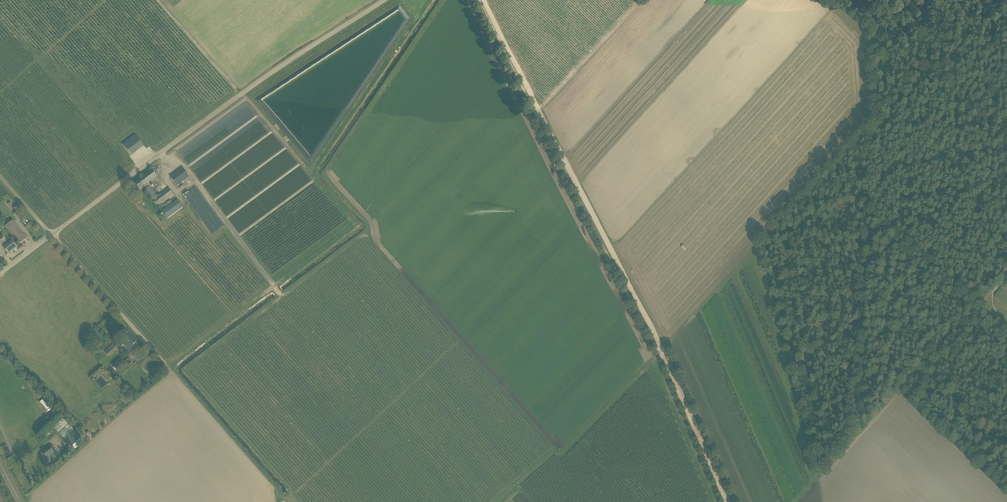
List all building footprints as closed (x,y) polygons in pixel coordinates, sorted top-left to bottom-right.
[(128,156),(143,147),(135,135),(121,143),(128,156)] [(177,186),(189,177),(183,169),(171,178),(177,186)] [(133,186),(137,192),(143,188),(157,207),(174,195),(168,189),(158,197),(150,187),(152,185),(154,187),(160,182),(152,171),(133,186)] [(177,200),(161,212),(167,220),(183,208),(177,200)] [(27,239),(13,221),(6,227),(19,245),(27,239)] [(8,254),(9,254),(8,254),(12,251),(13,251),(17,248),(12,241),(8,244),(6,242),(6,241),(2,236),(0,238),(0,245),(2,243),(5,246),(3,248),(8,254)] [(131,354),(140,346),(137,343),(126,330),(120,335),(123,339),(120,341),(131,354)] [(105,357),(107,355),(108,356),(117,348),(113,344),(108,348),(109,348),(104,352),(102,354),(105,357)] [(123,367),(118,361),(112,367),(117,372),(123,367)] [(95,383),(101,389),(110,381),(104,374),(95,383)] [(54,431),(48,424),(42,429),(49,436),(54,431)] [(67,427),(68,428),(61,435),(73,447),(82,439),(69,426),(67,427)] [(49,462),(59,455),(52,445),(42,453),(49,462)]
